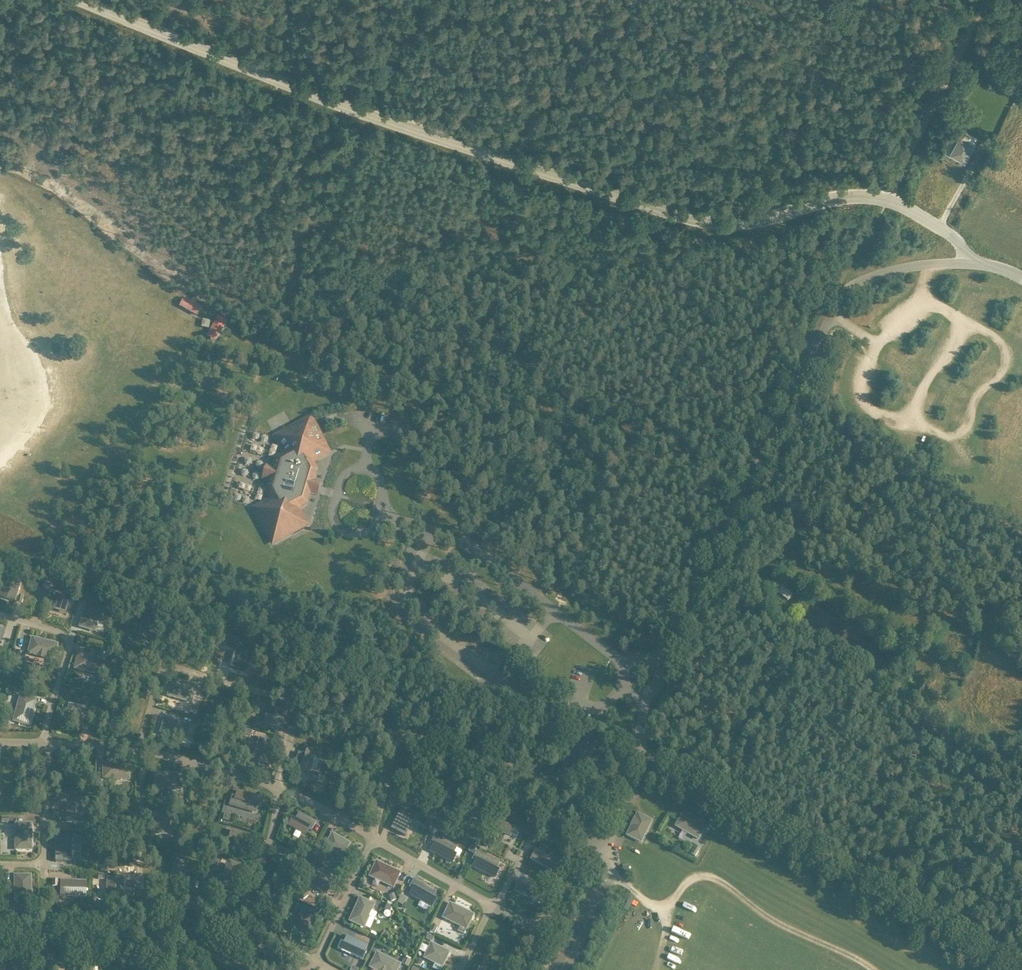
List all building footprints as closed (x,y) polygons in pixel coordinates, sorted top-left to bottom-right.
[(960,136),(950,154),(961,160),(961,161),(963,162),(965,162),(966,159),(974,144),(960,136)] [(983,140),(980,145),(985,148),(988,142),(983,140)] [(184,298),(180,305),(197,315),(200,308),(184,298)] [(212,329),(209,334),(216,338),(225,322),(220,319),(218,318),(212,329)] [(304,530),(303,527),(307,525),(298,509),(307,504),(311,491),(315,492),(318,485),(313,483),(317,470),(312,462),(328,453),(310,419),(276,437),(287,457),(279,461),(270,491),(274,499),(255,509),(273,543),(292,533),(294,535),(304,530)] [(248,460),(264,464),(269,444),(253,440),(248,460)] [(242,473),(240,492),(254,494),(256,475),(242,473)] [(15,601),(20,583),(8,580),(3,597),(15,601)] [(68,611),(72,596),(50,590),(45,607),(54,610),(55,607),(68,611)] [(103,607),(88,602),(81,623),(80,624),(79,626),(80,628),(83,628),(84,628),(88,629),(89,625),(96,628),(103,607)] [(136,641),(145,643),(147,635),(153,617),(144,614),(136,641)] [(28,653),(54,660),(57,648),(58,648),(58,645),(57,644),(55,643),(54,644),(32,638),(28,653)] [(247,669),(253,648),(237,644),(235,649),(237,650),(235,655),(234,654),(231,664),(247,669)] [(104,660),(79,653),(76,665),(75,665),(74,668),(75,669),(78,670),(78,669),(100,675),(104,660)] [(167,696),(192,704),(197,688),(171,680),(167,696)] [(12,722),(29,726),(36,699),(19,695),(12,722)] [(66,713),(92,719),(94,710),(68,704),(66,713)] [(282,728),(287,713),(269,708),(266,718),(268,719),(270,723),(270,724),(282,728)] [(159,734),(185,741),(190,725),(164,718),(159,734)] [(251,764),(267,768),(275,743),(259,738),(251,764)] [(309,772),(315,754),(307,752),(306,755),(299,752),(293,772),(300,774),(301,770),(309,772)] [(102,780),(129,780),(129,764),(102,764),(102,780)] [(154,790),(181,792),(182,774),(154,773),(154,790)] [(229,806),(256,814),(258,807),(261,808),(264,798),(237,790),(235,796),(232,795),(229,806)] [(66,823),(83,823),(83,805),(67,804),(66,823)] [(395,821),(391,829),(405,837),(418,812),(403,805),(397,817),(398,817),(396,822),(395,821)] [(292,817),(289,824),(305,834),(308,829),(311,831),(316,822),(299,812),(296,819),(292,817)] [(698,839),(706,826),(687,815),(687,814),(685,812),(683,813),(682,815),(682,816),(679,821),(681,822),(682,828),(681,829),(698,839)] [(641,842),(652,821),(637,814),(627,835),(641,842)] [(151,835),(169,836),(169,818),(152,818),(151,835)] [(498,819),(494,828),(510,836),(514,828),(498,819)] [(438,821),(435,826),(441,829),(444,824),(438,821)] [(14,851),(31,851),(31,823),(14,823),(14,851)] [(234,831),(231,841),(254,847),(257,838),(234,831)] [(324,848),(343,859),(351,843),(332,832),(324,848)] [(432,845),(430,851),(452,862),(456,855),(454,854),(457,847),(435,835),(431,844),(432,845)] [(56,849),(56,862),(72,862),(73,837),(56,837),(56,844),(57,844),(57,849),(56,849)] [(301,842),(298,847),(304,850),(307,845),(301,842)] [(700,849),(695,846),(691,854),(696,856),(700,849)] [(477,850),(473,858),(477,860),(474,867),(495,878),(498,871),(496,869),(500,862),(477,850)] [(532,859),(550,869),(555,861),(536,851),(532,859)] [(211,860),(210,861),(218,863),(220,858),(212,855),(211,860)] [(170,880),(180,882),(182,871),(192,874),(194,864),(175,859),(170,880)] [(220,886),(237,891),(245,865),(228,859),(220,886)] [(368,877),(393,889),(400,873),(376,862),(368,877)] [(307,885),(326,895),(334,879),(315,869),(307,885)] [(13,875),(14,903),(31,903),(31,875),(13,875)] [(107,878),(107,905),(124,905),(125,878),(107,878)] [(414,879),(409,888),(412,889),(410,894),(431,907),(435,900),(433,898),(437,891),(414,879)] [(61,880),(61,897),(87,897),(87,880),(61,880)] [(538,892),(519,882),(515,890),(534,900),(538,892)] [(364,928),(375,905),(364,900),(363,899),(361,898),(359,898),(358,901),(359,902),(350,921),(364,928)] [(443,919),(463,929),(466,924),(469,925),(474,915),(450,904),(443,919)] [(291,931),(307,938),(319,913),(304,905),(291,931)] [(340,941),(337,948),(362,960),(366,953),(365,952),(368,945),(347,935),(343,942),(340,941)] [(431,942),(423,958),(443,968),(451,952),(431,942)] [(57,964),(69,965),(70,955),(48,953),(47,969),(56,969),(57,964)] [(376,969),(398,969),(401,965),(377,953),(370,967),(376,969)] [(24,964),(36,965),(37,956),(15,954),(14,969),(24,969),(24,964)] [(93,959),(83,958),(82,969),(92,969),(93,959)] [(270,969),(291,969),(291,968),(266,959),(263,968),(270,969)]
